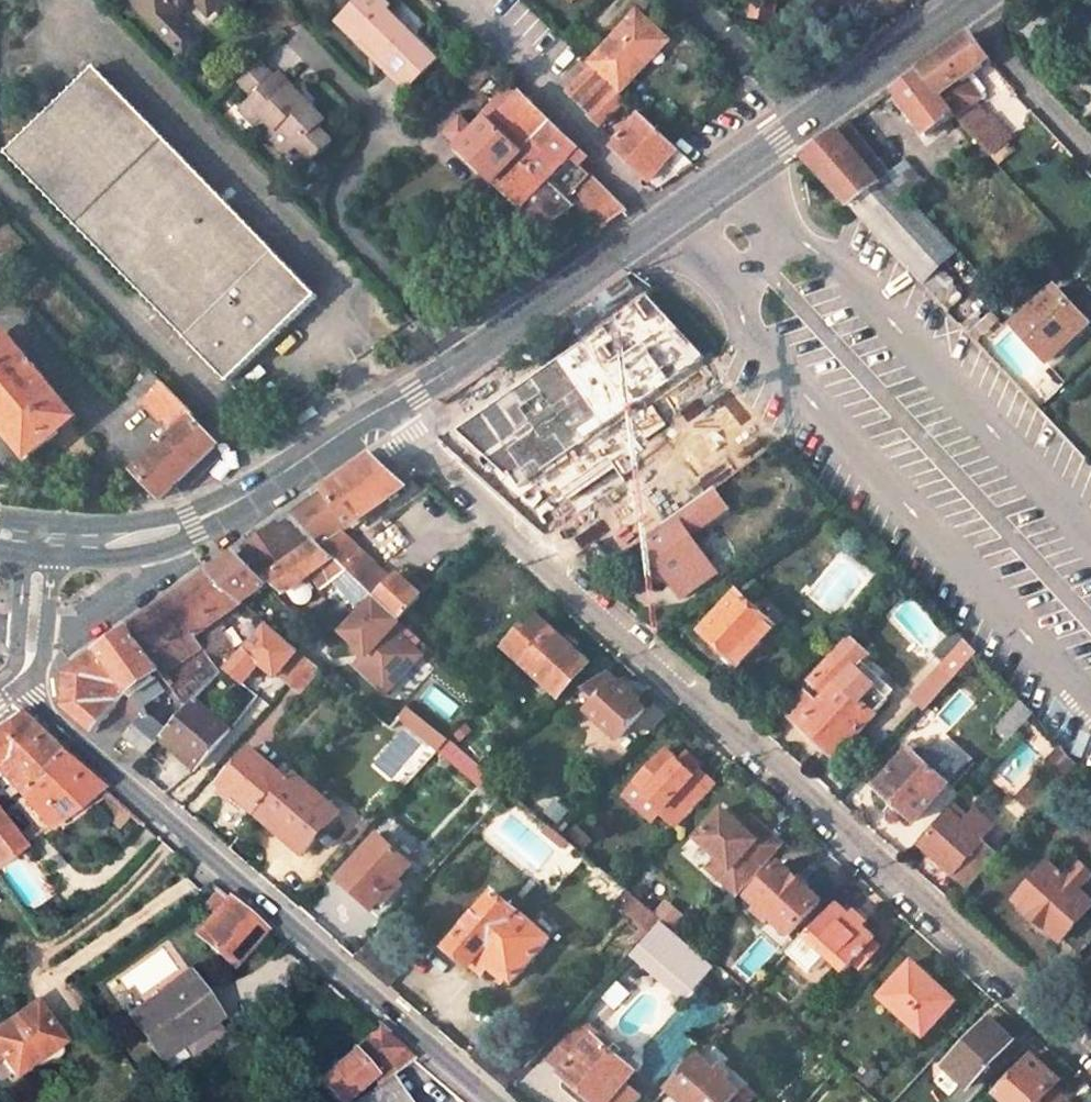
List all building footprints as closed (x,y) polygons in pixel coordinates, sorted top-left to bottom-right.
[(160,29),(175,15),(191,0),(132,0),(160,29)] [(210,13),(223,0),(197,0),(210,13)] [(409,90),(439,59),(387,10),(391,7),(384,0),(361,0),(339,22),(357,40),(361,37),(392,66),(388,69),(409,90)] [(748,19),(773,24),(778,0),(752,0),(748,19)] [(638,11),(591,61),(622,90),(669,41),(638,11)] [(175,15),(160,29),(186,57),(200,43),(175,15)] [(581,57),(595,42),(579,26),(565,41),(581,57)] [(937,95),(965,75),(989,58),(971,33),(920,70),(937,95)] [(357,40),(388,69),(392,66),(361,37),(357,40)] [(483,57),(463,78),(475,89),(494,68),(483,57)] [(255,65),(232,87),(249,104),(272,81),(255,65)] [(592,67),(568,92),(590,113),(588,114),(601,126),(627,99),(592,67)] [(96,68),(7,154),(229,385),(318,299),(96,68)] [(953,117),(937,95),(920,70),(893,89),(921,128),(912,135),(924,151),(938,141),(931,132),(953,117)] [(290,90),(277,77),(272,81),(285,94),(290,90)] [(979,98),(964,77),(954,84),(970,105),(973,103),(979,98)] [(269,138),(288,157),(297,148),(311,163),(330,144),(317,130),(323,124),(309,110),(306,113),(301,109),(305,106),(290,90),(285,94),(272,81),(249,104),(239,113),(254,129),(262,120),(274,132),(269,138)] [(953,117),(970,135),(986,121),(973,103),(970,105),(954,84),(937,95),(953,117)] [(511,85),(484,114),(489,119),(493,123),(521,95),(511,85)] [(521,95),(493,123),(524,153),(550,180),(571,157),(580,149),(522,93),(521,95)] [(645,117),(614,147),(659,188),(694,164),(645,117)] [(462,118),(447,134),(462,148),(477,132),(462,118)] [(990,157),(1008,140),(990,118),(986,121),(970,135),(990,157)] [(461,149),(496,182),(524,153),(493,123),(489,119),(477,132),(462,148),(461,149)] [(934,222),(911,195),(891,173),(847,122),(801,155),(940,305),(956,290),(936,267),(956,248),(933,223),(934,222)] [(288,157),(302,172),(311,163),(297,148),(288,157)] [(496,182),(523,209),(528,203),(531,200),(550,180),(524,153),(496,182)] [(571,157),(550,180),(578,206),(595,222),(602,229),(628,211),(571,157)] [(905,161),(891,173),(911,195),(924,182),(905,161)] [(550,180),(531,200),(540,209),(536,214),(548,227),(578,206),(550,180)] [(595,222),(588,229),(594,234),(602,229),(595,222)] [(2,227),(0,229),(0,248),(11,238),(2,227)] [(1064,346),(1088,324),(1071,306),(1057,290),(1016,327),(1051,366),(1067,350),(1064,346)] [(1088,324),(1090,327),(1090,297),(1086,292),(1071,306),(1088,324)] [(28,458),(48,441),(45,438),(56,428),(73,414),(7,334),(0,339),(0,425),(28,458)] [(513,407),(523,421),(507,432),(528,461),(619,393),(587,351),(513,407)] [(154,372),(128,396),(140,407),(145,402),(165,383),(154,372)] [(165,383),(145,402),(175,433),(135,471),(162,499),(219,443),(194,417),(196,415),(165,383)] [(56,428),(45,438),(48,441),(48,442),(60,433),(56,428)] [(430,588),(415,574),(407,583),(396,574),(390,580),(340,534),(404,487),(370,456),(287,515),(349,571),(378,597),(402,620),(430,588)] [(681,596),(715,572),(688,533),(725,507),(711,487),(674,513),(679,521),(645,544),(681,596)] [(334,583),(349,571),(287,515),(241,548),(260,571),(285,593),(311,575),(323,592),(334,583)] [(243,601),(266,584),(233,554),(208,572),(243,601)] [(349,571),(334,583),(364,611),(378,597),(349,571)] [(208,572),(167,600),(218,670),(223,664),(232,653),(217,631),(226,624),(221,616),(243,601),(208,572)] [(737,591),(702,631),(723,650),(720,654),(733,666),(736,662),(738,664),(773,624),(737,591)] [(364,611),(346,629),(368,652),(358,661),(386,690),(406,670),(399,663),(414,648),(394,627),(402,620),(378,597),(364,611)] [(194,698),(218,670),(167,600),(131,626),(187,706),(194,698)] [(560,693),(589,662),(533,611),(504,644),(560,693)] [(264,617),(233,653),(251,669),(259,659),(276,673),(279,669),(290,679),(310,656),(264,617)] [(96,650),(142,715),(150,705),(170,725),(187,706),(131,626),(96,650)] [(956,630),(933,655),(946,667),(967,642),(956,630)] [(868,652),(852,637),(840,651),(836,647),(828,656),(832,660),(812,680),(823,690),(813,701),(805,694),(790,712),(837,755),(890,697),(889,696),(857,665),(863,658),(868,652)] [(399,663),(406,670),(421,655),(414,648),(399,663)] [(64,706),(94,732),(106,718),(126,734),(142,715),(96,650),(66,672),(64,706)] [(251,669),(233,653),(232,653),(223,664),(241,680),(251,669)] [(302,689),(322,666),(310,656),(290,679),(302,689)] [(857,665),(889,696),(896,689),(863,658),(857,665)] [(955,679),(942,667),(913,699),(925,710),(955,679)] [(596,700),(614,681),(603,671),(581,686),(596,700)] [(624,684),(621,687),(614,681),(596,700),(588,709),(619,737),(645,708),(635,700),(639,696),(624,684)] [(194,698),(187,706),(170,725),(164,732),(200,763),(230,728),(194,698)] [(1032,712),(1018,698),(994,724),(1010,737),(1032,712)] [(150,705),(142,715),(126,734),(146,753),(164,732),(170,725),(150,705)] [(17,789),(20,786),(56,747),(18,711),(0,723),(0,767),(17,789)] [(56,747),(20,786),(17,789),(45,827),(101,786),(56,747)] [(258,811),(286,778),(251,747),(222,781),(258,811)] [(914,820),(948,783),(912,750),(878,788),(914,820)] [(677,760),(668,753),(640,784),(628,798),(652,820),(659,810),(677,826),(716,784),(697,768),(700,765),(684,752),(677,760)] [(339,811),(296,773),(261,814),(303,851),(339,811)] [(119,825),(130,812),(112,796),(100,808),(119,825)] [(962,822),(968,815),(956,805),(951,811),(962,822)] [(735,896),(783,844),(766,828),(757,839),(744,827),(723,808),(694,839),(716,859),(728,870),(718,880),(735,896)] [(962,822),(951,811),(920,845),(952,873),(982,840),(980,838),(992,825),(974,808),(968,815),(962,822)] [(24,842),(0,810),(0,859),(24,842)] [(754,816),(744,827),(757,839),(766,828),(754,816)] [(410,860),(375,830),(337,876),(372,906),(410,860)] [(982,840),(952,873),(968,886),(996,854),(982,840)] [(1017,899),(1061,940),(1064,938),(1080,951),(1090,940),(1090,917),(1087,914),(1090,910),(1090,896),(1081,887),(1090,876),(1090,868),(1073,853),(1059,868),(1052,861),(1017,899)] [(716,859),(706,870),(718,880),(728,870),(716,859)] [(792,932),(822,898),(782,862),(751,895),(792,932)] [(470,961),(482,947),(516,976),(552,934),(496,887),(449,943),(470,961)] [(663,917),(635,893),(624,905),(653,929),(663,917)] [(265,929),(229,897),(200,931),(236,963),(265,929)] [(789,950),(809,969),(826,952),(843,968),(853,957),(861,964),(880,944),(874,938),(876,935),(839,902),(811,932),(808,930),(789,950)] [(699,983),(716,964),(663,919),(642,944),(668,967),(673,961),(699,983)] [(940,991),(942,989),(914,964),(883,997),(926,1036),(955,1005),(940,991)] [(215,1016),(186,975),(130,1014),(160,1055),(215,1016)] [(9,1030),(4,1023),(0,1026),(0,1053),(14,1073),(61,1040),(39,1009),(9,1030)] [(1014,1059),(1035,1035),(1024,1024),(1013,1036),(992,1018),(949,1064),(971,1086),(981,1076),(986,1081),(1004,1062),(998,1056),(1005,1050),(1014,1059)] [(592,1022),(587,1028),(595,1034),(597,1033),(613,1047),(616,1043),(592,1022)] [(575,1031),(588,1043),(595,1034),(587,1028),(581,1023),(575,1031)] [(376,1083),(390,1073),(413,1057),(394,1041),(377,1027),(318,1069),(336,1096),(369,1072),(376,1083)] [(553,1056),(566,1067),(588,1043),(575,1031),(553,1056)] [(597,1033),(595,1034),(588,1043),(566,1067),(564,1070),(581,1085),(575,1091),(588,1101),(593,1096),(601,1101),(606,1101),(636,1068),(613,1047),(597,1033)] [(673,1083),(671,1086),(688,1101),(723,1101),(737,1087),(701,1053),(673,1083)] [(1060,1079),(1033,1054),(999,1091),(1011,1101),(1039,1101),(1060,1079)] [(376,1083),(349,1101),(409,1101),(390,1073),(376,1083)] [(745,1091),(734,1101),(748,1101),(752,1097),(745,1091)]
